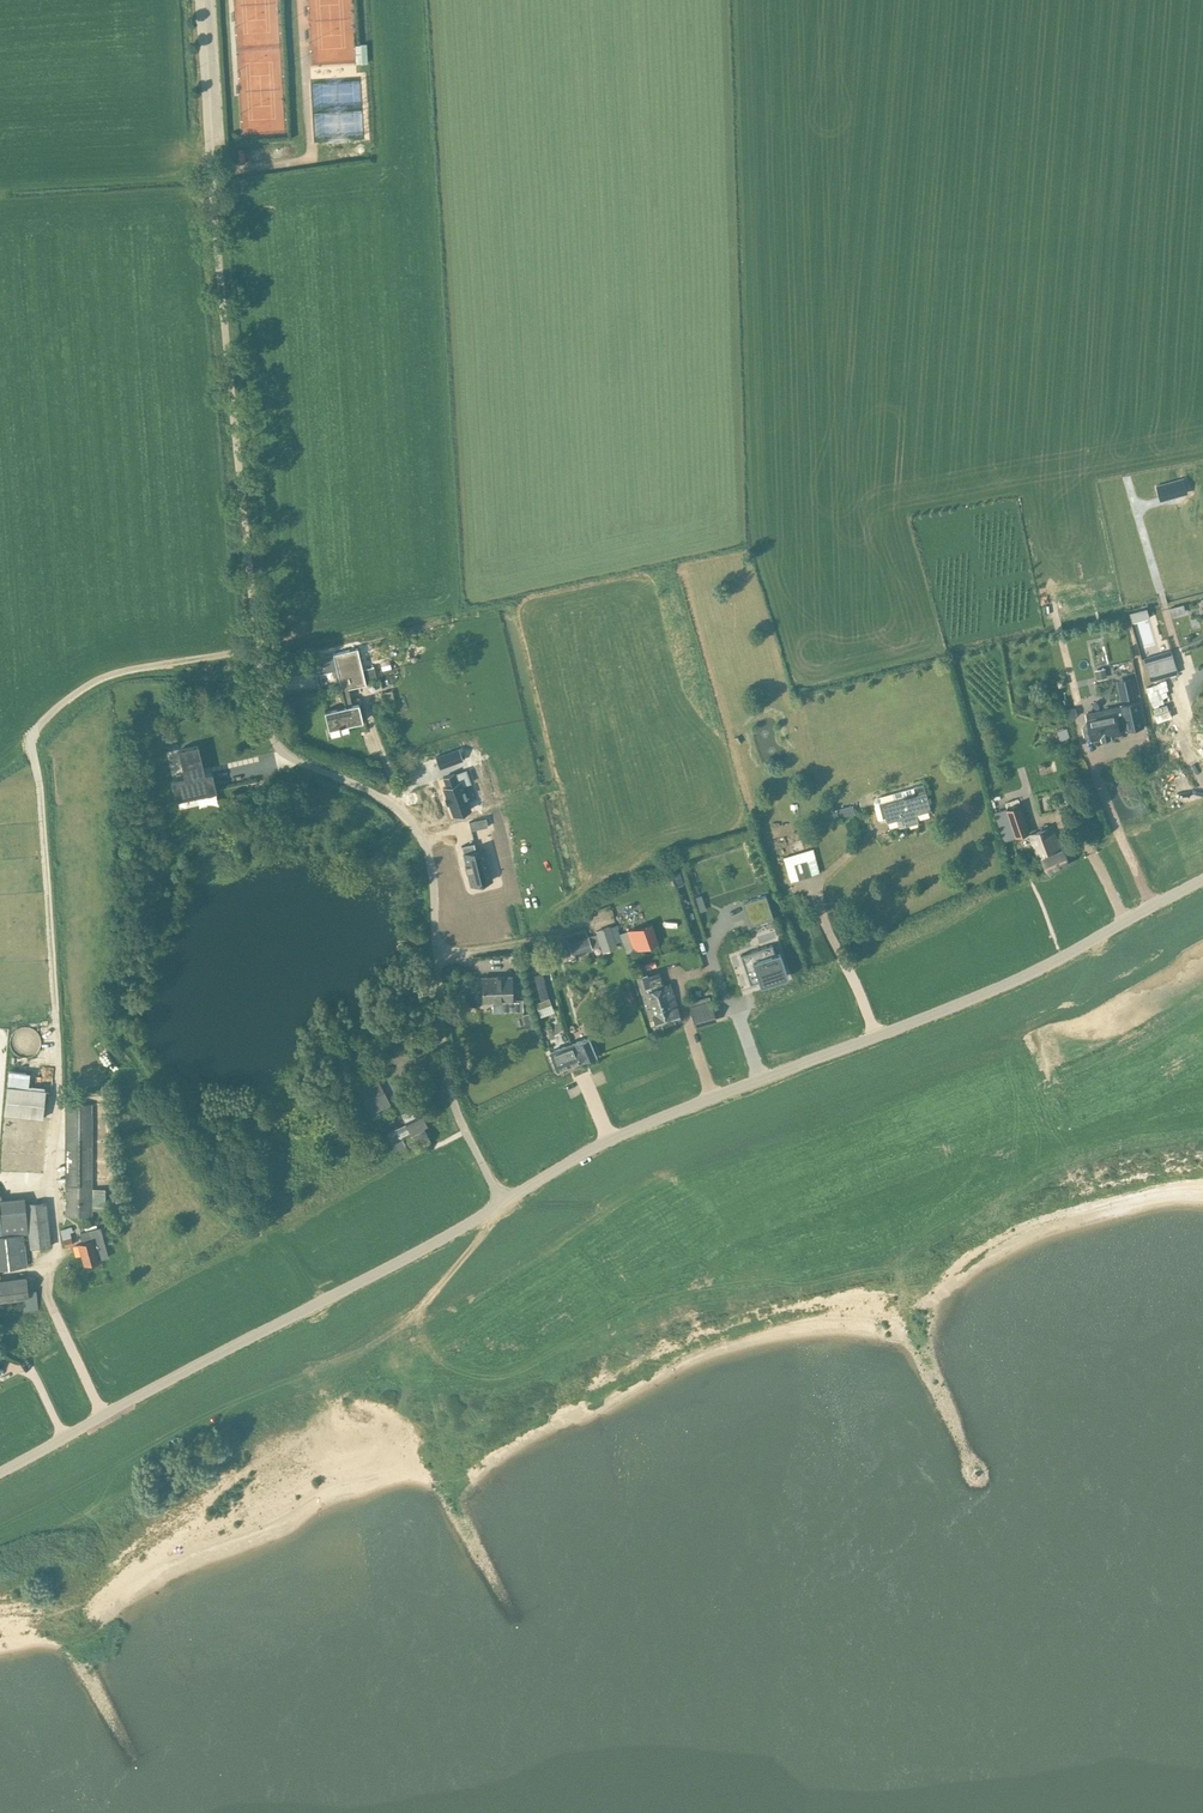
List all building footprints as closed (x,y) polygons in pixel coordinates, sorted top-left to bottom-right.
[(1147,607),(1130,612),(1131,616),(1133,622),(1150,617),(1148,612),(1147,608),(1147,607)] [(357,647),(365,682),(377,679),(374,666),(390,662),(389,658),(415,651),(416,657),(443,650),(437,628),(357,647)] [(366,683),(365,682),(357,647),(333,653),(312,658),(316,675),(337,670),(341,689),(351,687),(366,683)] [(1179,673),(1172,650),(1145,658),(1152,681),(1179,673)] [(1098,678),(1109,677),(1108,668),(1097,669),(1098,678)] [(1116,680),(1121,700),(1139,696),(1135,677),(1116,680)] [(1092,736),(1092,740),(1103,737),(1103,739),(1111,737),(1111,736),(1121,733),(1120,730),(1127,728),(1128,729),(1145,725),(1139,701),(1122,705),(1122,706),(1087,713),(1089,723),(1083,724),(1081,727),(1083,735),(1086,737),(1092,736)] [(359,703),(355,703),(345,706),(324,711),(329,728),(363,720),(359,703)] [(197,745),(179,750),(186,779),(173,782),(178,799),(216,791),(212,773),(204,774),(197,745)] [(460,749),(437,757),(441,768),(464,760),(460,749)] [(454,772),(443,776),(446,785),(443,786),(446,795),(445,795),(447,802),(448,801),(453,814),(461,811),(461,812),(463,812),(463,811),(471,808),(462,784),(471,781),(467,769),(455,773),(454,772)] [(902,818),(904,826),(919,822),(917,814),(931,810),(923,782),(900,789),(903,798),(882,804),(888,822),(902,818)] [(1014,823),(1013,824),(1017,836),(1029,832),(1019,802),(1008,806),(1014,823)] [(853,805),(844,808),(846,814),(855,812),(853,805)] [(469,820),(471,829),(488,825),(486,816),(469,820)] [(1069,863),(1064,848),(1061,849),(1052,827),(1030,836),(1036,852),(1039,860),(1044,858),(1050,871),(1069,863)] [(474,842),(461,845),(471,884),(492,879),(484,847),(476,849),(474,842)] [(793,863),(798,879),(811,875),(807,859),(793,863)] [(651,922),(635,927),(625,931),(633,952),(659,943),(651,922)] [(591,947),(601,944),(603,952),(617,948),(610,925),(595,930),(596,933),(587,935),(591,947)] [(587,935),(568,941),(571,953),(591,947),(587,935)] [(775,953),(772,944),(740,954),(750,984),(759,981),(760,985),(788,976),(780,951),(775,953)] [(479,1001),(482,1001),(513,1000),(512,975),(481,976),(482,991),(479,991),(477,993),(477,999),(479,1001)] [(640,992),(647,1016),(652,1014),(677,1006),(670,983),(640,992)] [(638,1002),(634,990),(626,993),(631,1004),(638,1002)] [(535,1003),(540,1015),(554,1010),(549,997),(535,1003)] [(711,1002),(690,1008),(695,1026),(716,1019),(711,1002)] [(677,1006),(652,1014),(657,1028),(681,1020),(677,1006)] [(7,1009),(0,1010),(0,1051),(9,1050),(7,1009)] [(576,1042),(583,1061),(596,1056),(589,1037),(576,1042)] [(564,1047),(571,1066),(583,1061),(576,1042),(564,1047)] [(571,1066),(564,1047),(550,1052),(558,1071),(571,1066)] [(9,1070),(4,1114),(42,1118),(45,1089),(28,1087),(30,1072),(9,1070)] [(377,1078),(358,1088),(371,1113),(390,1103),(377,1078)] [(398,1084),(407,1102),(415,1098),(406,1080),(398,1084)] [(66,1103),(66,1148),(91,1148),(92,1103),(66,1103)] [(423,1126),(426,1124),(415,1103),(400,1110),(409,1127),(398,1129),(397,1127),(387,1132),(394,1145),(403,1141),(407,1149),(417,1144),(420,1149),(432,1143),(424,1128),(423,1126)] [(92,1188),(91,1148),(66,1148),(65,1216),(92,1216),(92,1207),(106,1207),(105,1187),(92,1188)] [(71,1226),(60,1229),(65,1246),(73,1244),(69,1231),(72,1230),(71,1226)] [(80,1232),(82,1242),(79,1243),(84,1263),(98,1259),(108,1257),(99,1227),(80,1232)] [(27,1265),(26,1248),(24,1234),(2,1236),(0,1237),(0,1268),(27,1265)] [(26,1277),(15,1279),(17,1298),(28,1296),(26,1277)] [(36,1297),(27,1297),(28,1311),(37,1311),(36,1297)]
